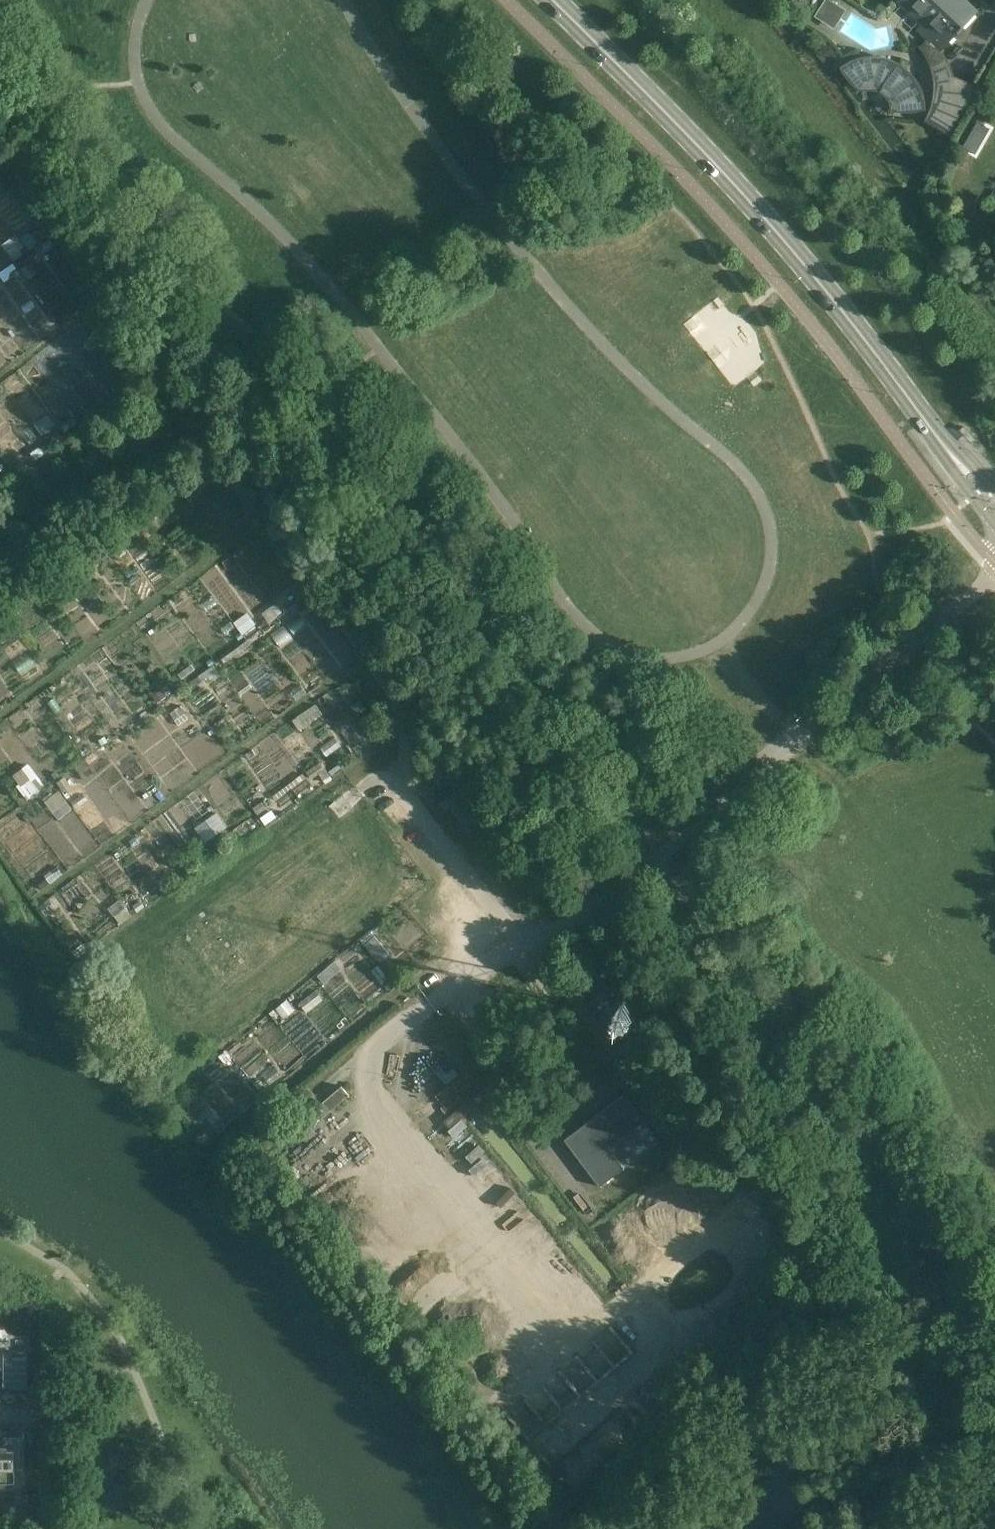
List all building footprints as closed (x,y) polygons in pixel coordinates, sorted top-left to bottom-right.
[(793,1),(804,11),(814,3),(814,0),(793,0),(793,1)] [(832,0),(825,0),(815,16),(835,29),(847,10),(832,0)] [(898,1),(922,23),(918,28),(940,49),(976,11),(964,0),(898,0),(898,1)] [(940,52),(927,40),(919,47),(927,58),(930,65),(933,73),(934,83),(934,95),(932,106),(925,121),(953,138),(980,90),(975,86),(967,80),(962,78),(955,76),(950,62),(943,52),(940,52)] [(894,59),(879,55),(866,55),(855,58),(847,62),(841,67),(846,77),(852,85),(859,91),(867,90),(875,90),(882,93),(887,98),(890,103),(892,112),(907,113),(916,112),(926,109),(926,103),(924,94),(921,85),(914,75),(905,66),(894,59)] [(194,825),(203,840),(225,827),(216,812),(194,825)] [(602,982),(584,957),(571,967),(589,991),(602,982)] [(350,1095),(342,1086),(323,1102),(331,1111),(350,1095)] [(481,1091),(441,1114),(446,1124),(487,1101),(481,1091)] [(658,1140),(623,1094),(563,1138),(598,1185),(658,1140)] [(0,1341),(0,1374),(2,1374),(2,1391),(25,1390),(25,1349),(9,1349),(9,1341),(0,1341)] [(12,1486),(12,1470),(23,1470),(23,1436),(3,1437),(3,1445),(0,1445),(0,1486),(12,1486)]
